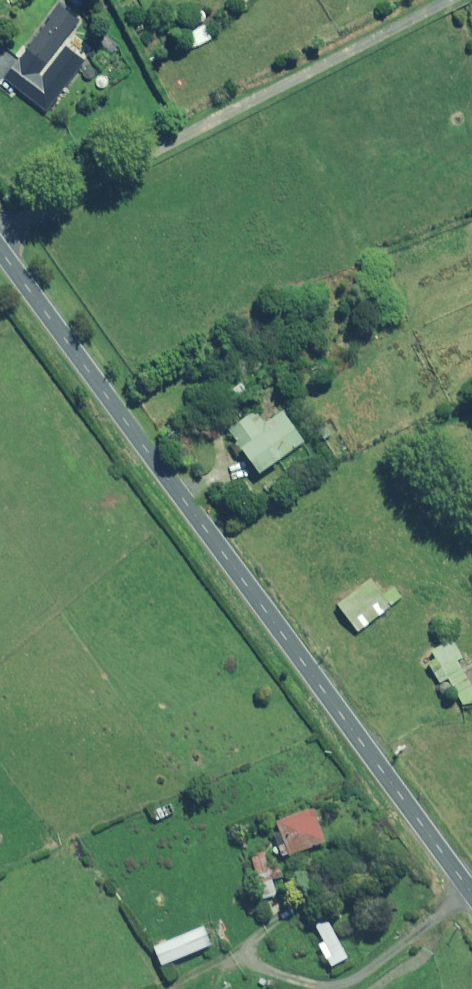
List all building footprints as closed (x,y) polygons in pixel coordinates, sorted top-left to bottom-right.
[(85,19),(63,3),(51,18),(53,20),(29,51),(49,66),(85,19)] [(123,46),(109,35),(104,42),(117,53),(123,46)] [(67,85),(83,73),(70,57),(54,69),(67,85)] [(83,73),(67,85),(80,102),(96,89),(83,73)] [(248,383),(238,390),(242,397),(253,390),(248,383)] [(269,424),(260,412),(246,421),(242,415),(229,424),(242,443),(236,447),(241,455),(247,450),(264,473),(309,442),(288,411),(269,424)] [(388,594),(376,578),(341,605),(362,632),(407,598),(398,586),(388,594)] [(467,704),(471,704),(471,678),(462,661),(462,660),(467,657),(459,642),(430,659),(443,683),(452,678),(467,704)] [(332,841),(320,808),(281,821),(293,855),(332,841)] [(270,855),(255,859),(267,899),(281,895),(277,879),(287,877),(284,867),(274,870),(270,855)] [(353,957),(331,918),(319,925),(328,942),(323,945),(335,967),(353,957)] [(215,945),(208,927),(158,947),(166,966),(215,945)]
